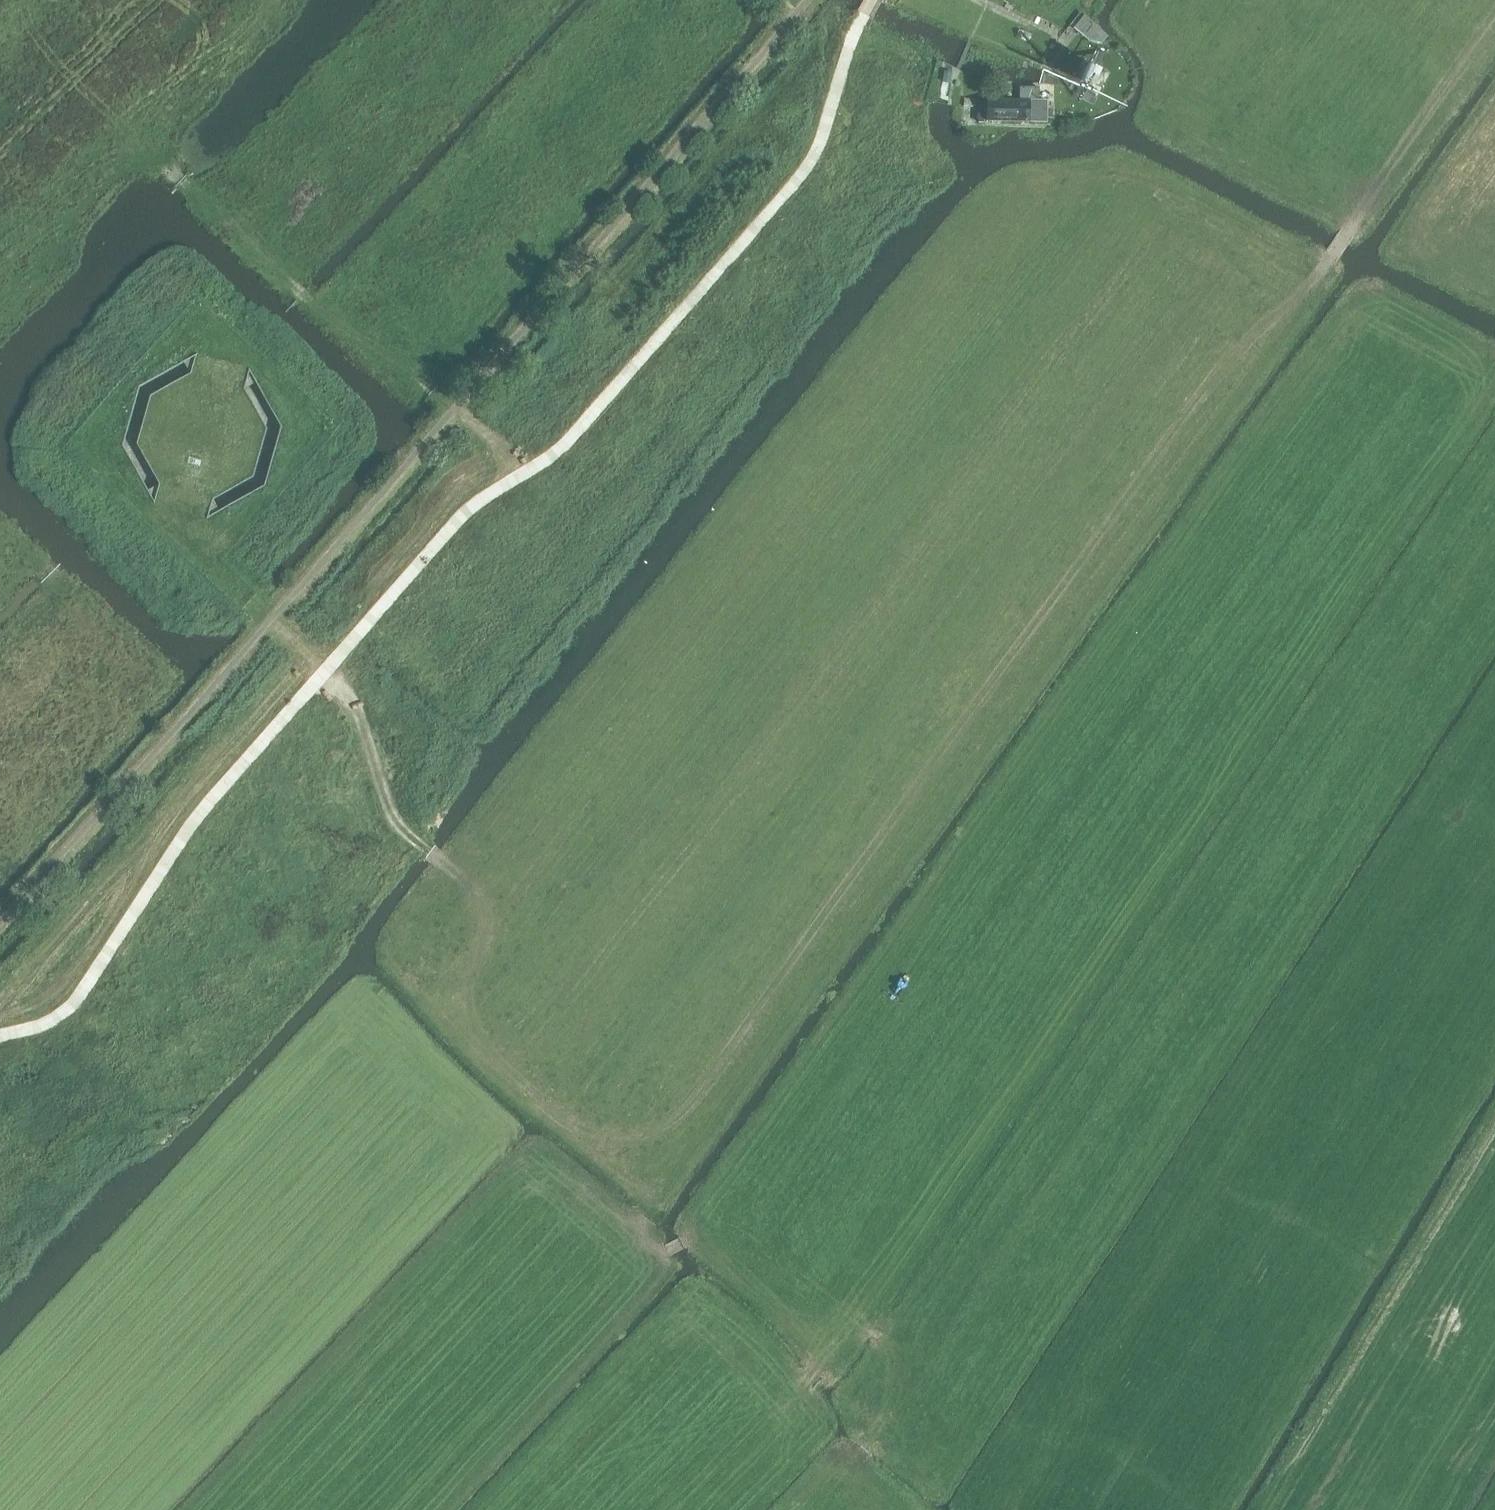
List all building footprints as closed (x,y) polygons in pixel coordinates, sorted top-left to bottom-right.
[(1110,35),(1091,19),(1085,15),(1075,28),(1090,41),(1103,44),(1110,35)] [(1073,85),(1093,97),(1106,75),(1085,64),(1073,85)] [(987,120),(1044,122),(1044,103),(1036,103),(1037,89),(1020,89),(1019,103),(988,102),(987,120)] [(192,457),(190,464),(202,468),(204,460),(192,457)]
